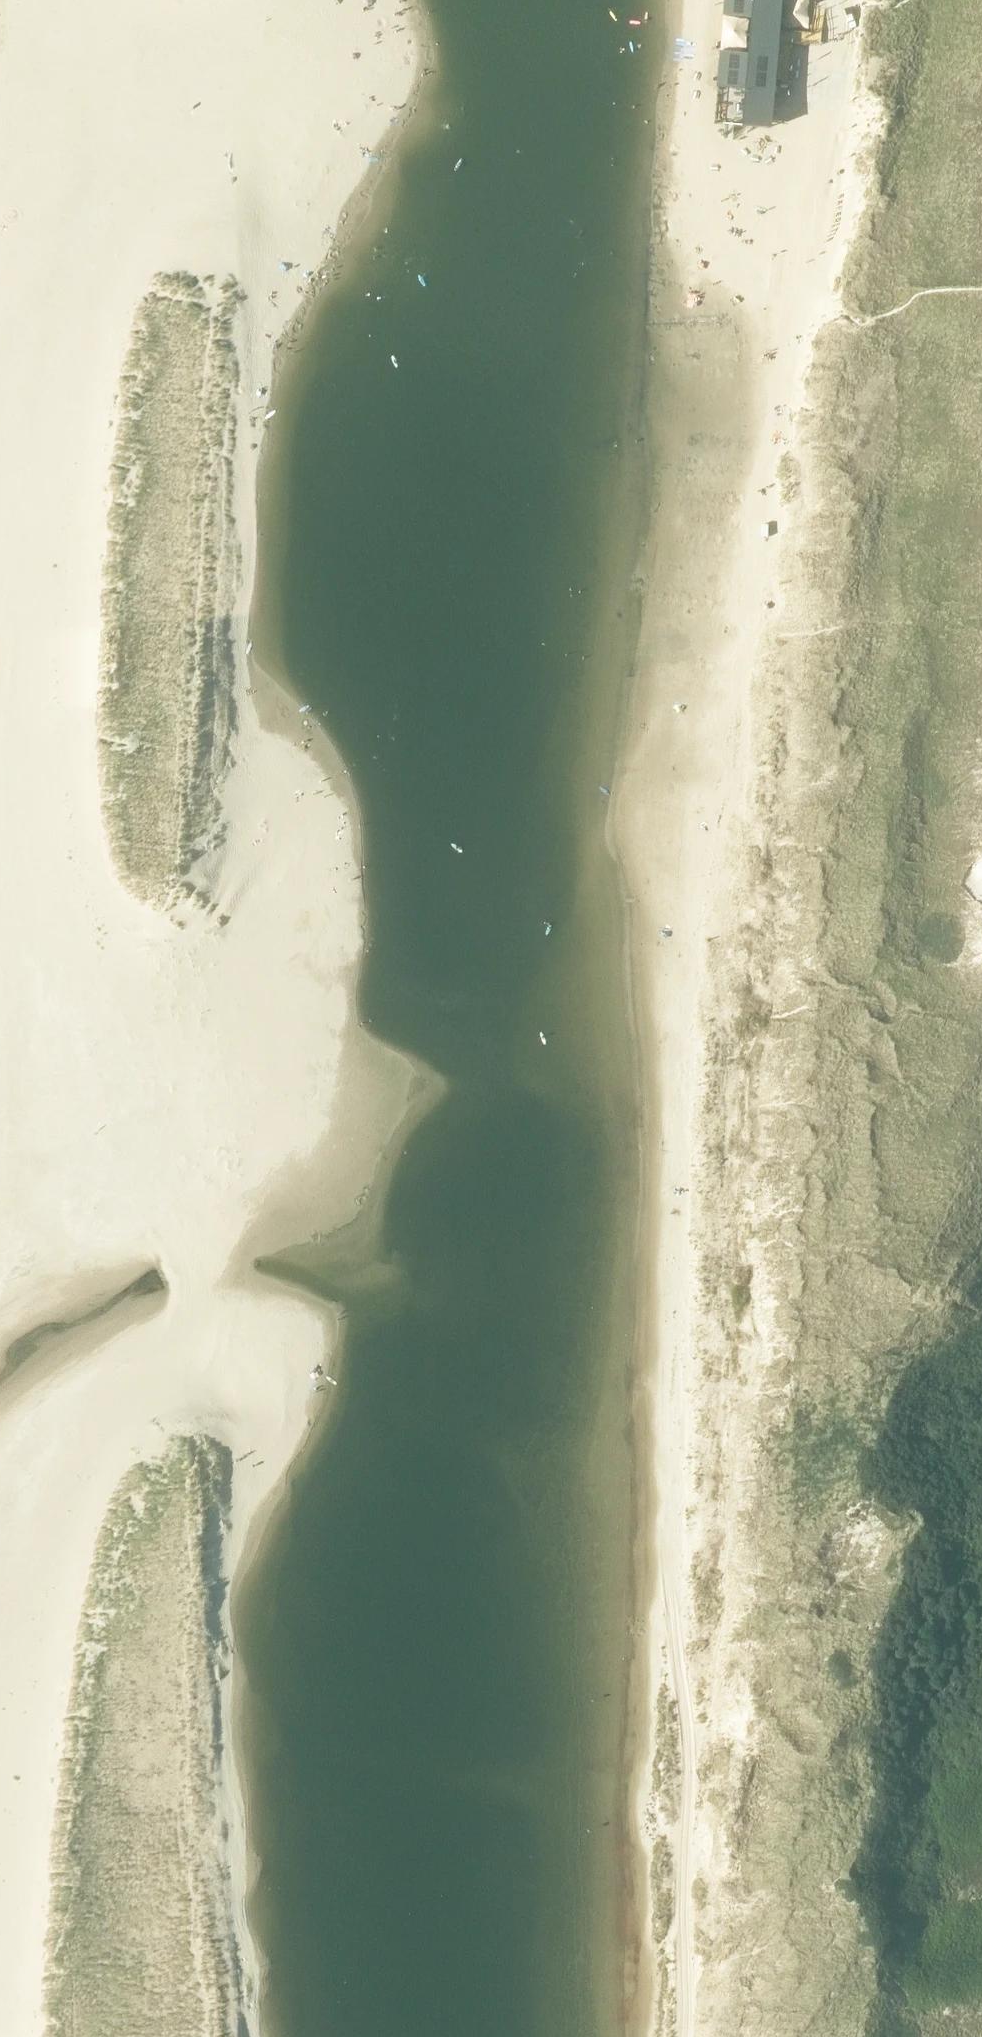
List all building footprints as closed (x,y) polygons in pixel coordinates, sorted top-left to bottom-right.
[(784,0),(727,0),(716,128),(772,133),(784,0)]
